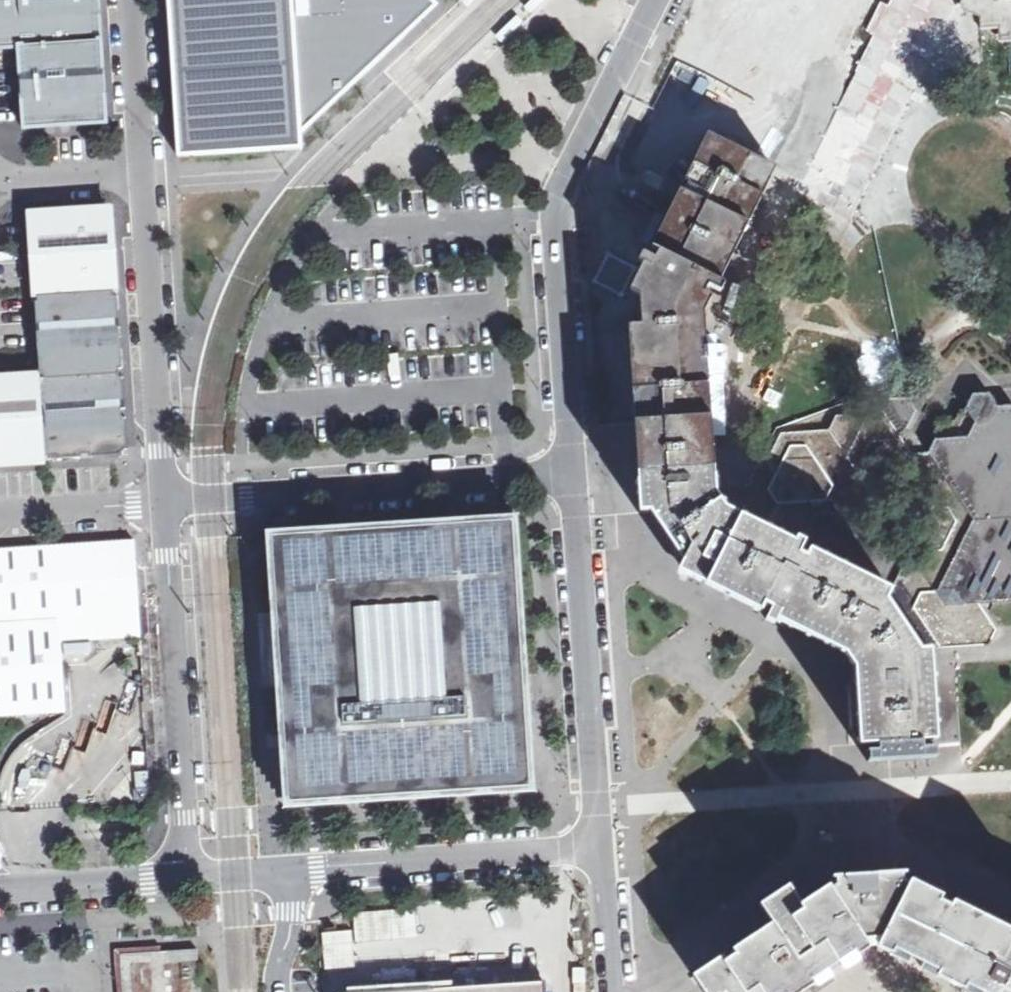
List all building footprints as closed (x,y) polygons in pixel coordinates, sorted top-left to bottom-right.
[(21,48),(25,128),(107,122),(99,0),(0,0),(0,49),(21,48)] [(177,157),(303,149),(302,134),(437,5),(432,0),(168,0),(177,157)] [(530,7),(533,9),(542,0),(533,0),(533,1),(534,2),(530,7)] [(846,49),(868,0),(737,0),(846,49)] [(959,8),(983,19),(984,30),(1010,29),(1010,31),(1010,0),(963,0),(959,8)] [(776,50),(789,27),(772,17),(759,40),(776,50)] [(863,666),(868,742),(878,741),(929,738),(925,651),(923,645),(892,599),(886,596),(799,554),(763,536),(734,522),(708,509),(703,412),(700,377),(697,314),(717,273),(745,216),(758,189),(771,164),(723,140),(714,136),(702,161),(688,189),(660,245),(635,295),(641,414),(645,514),(682,560),(707,573),(767,605),(782,612),(815,630),(852,648),(863,666)] [(114,209),(31,214),(35,296),(119,291),(114,209)] [(123,373),(119,291),(35,296),(41,377),(123,373)] [(127,455),(123,373),(41,377),(46,459),(127,455)] [(46,459),(41,377),(0,379),(0,462),(46,459)] [(886,596),(892,599),(923,645),(925,651),(990,645),(997,630),(982,602),(1010,601),(1010,406),(999,407),(989,393),(973,395),(958,423),(943,424),(929,453),(912,454),(903,440),(917,411),(908,398),(875,400),(868,414),(836,416),(830,430),(781,434),(767,463),(777,476),(770,490),(779,504),(763,536),(799,554),(817,515),(864,512),(872,496),(862,483),(869,469),(902,468),(930,508),(915,538),(925,551),(919,564),(902,564),(889,592),(886,596)] [(315,527),(268,530),(272,594),(274,625),(276,659),(285,808),(537,791),(519,515),(315,527)] [(67,712),(64,643),(141,638),(135,541),(0,550),(0,716),(67,712)] [(908,886),(900,882),(887,879),(876,876),(839,886),(833,891),(829,886),(828,887),(820,874),(812,880),(819,890),(810,897),(803,886),(794,891),(802,904),(801,905),(803,909),(793,916),(790,912),(788,913),(736,947),(734,949),(737,953),(726,960),(723,956),(722,956),(696,973),(694,975),(699,982),(705,991),(706,991),(799,991),(815,981),(812,977),(825,969),(829,974),(843,964),(839,959),(854,949),(858,955),(868,948),(870,947),(866,940),(872,936),(880,941),(989,991),(1010,991),(1010,937),(908,886)] [(201,952),(162,954),(162,948),(116,950),(119,991),(203,991),(201,952)]
